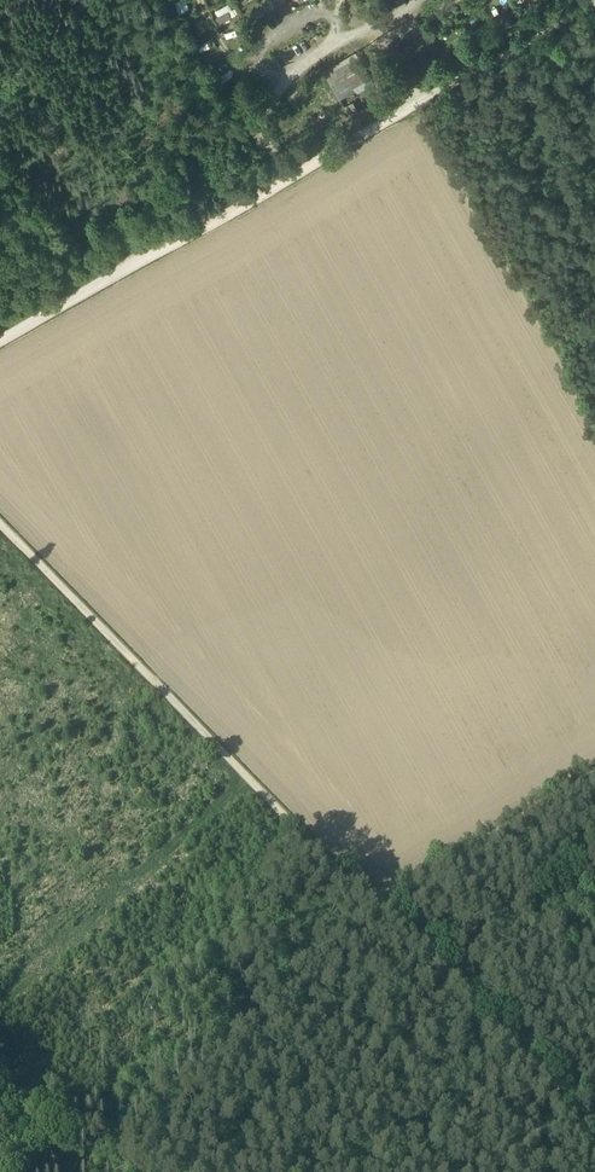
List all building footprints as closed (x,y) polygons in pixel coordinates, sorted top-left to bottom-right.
[(273,11),(269,0),(268,0),(258,3),(262,15),(273,11)] [(230,1),(215,10),(222,23),(238,14),(230,1)] [(369,76),(353,85),(348,76),(333,85),(332,85),(340,99),(356,90),(357,92),(373,83),(369,76)]
